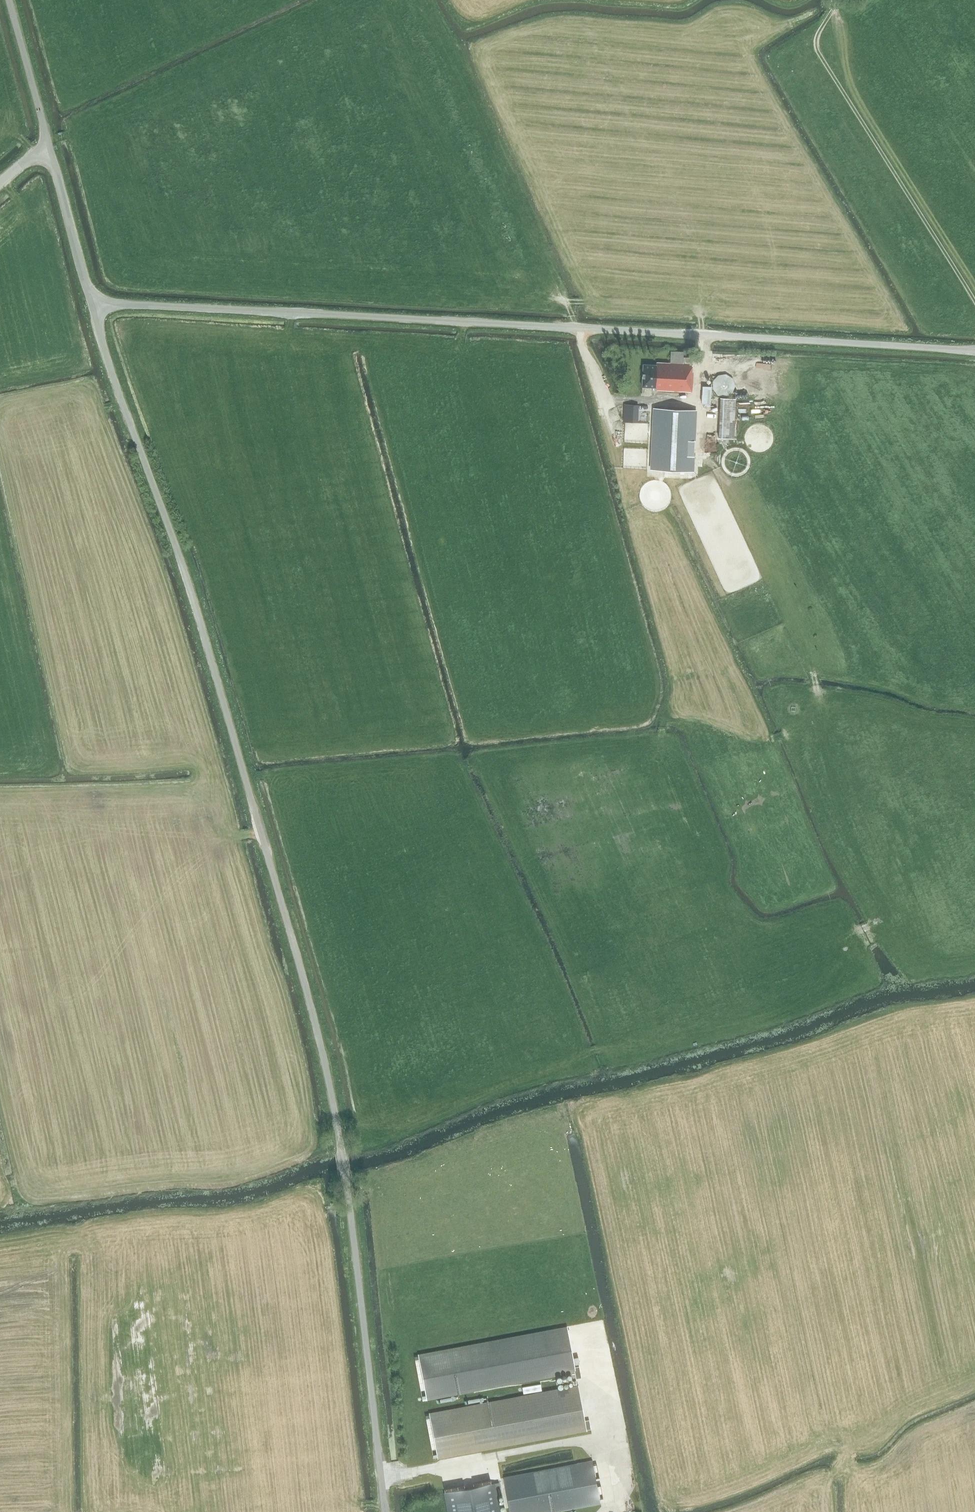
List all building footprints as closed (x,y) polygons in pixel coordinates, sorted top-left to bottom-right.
[(670,354),(670,363),(656,362),(656,365),(643,364),(642,387),(655,387),(655,390),(692,391),(693,372),(692,372),(692,364),(692,357),(683,357),(683,354),(670,354)] [(732,392),(734,385),(732,378),(725,374),(718,375),(713,381),(713,389),(718,395),(725,396),(732,392)] [(702,388),(701,410),(710,410),(710,388),(702,388)] [(720,398),(718,437),(733,438),(735,399),(720,398)] [(623,421),(633,421),(633,404),(624,404),(623,421)] [(692,471),(695,411),(654,409),(651,469),(692,471)] [(619,444),(614,446),(620,458),(625,456),(619,444)] [(567,1327),(419,1354),(427,1398),(574,1371),(575,1373),(572,1373),(573,1377),(576,1377),(576,1378),(581,1377),(579,1366),(574,1367),(567,1327)] [(577,1385),(429,1413),(438,1458),(586,1430),(591,1429),(589,1419),(584,1420),(577,1385)] [(503,1477),(510,1511),(554,1511),(602,1503),(594,1460),(582,1463),(503,1477)] [(493,1479),(473,1483),(474,1487),(464,1489),(463,1485),(444,1489),(448,1511),(499,1511),(493,1479)]
